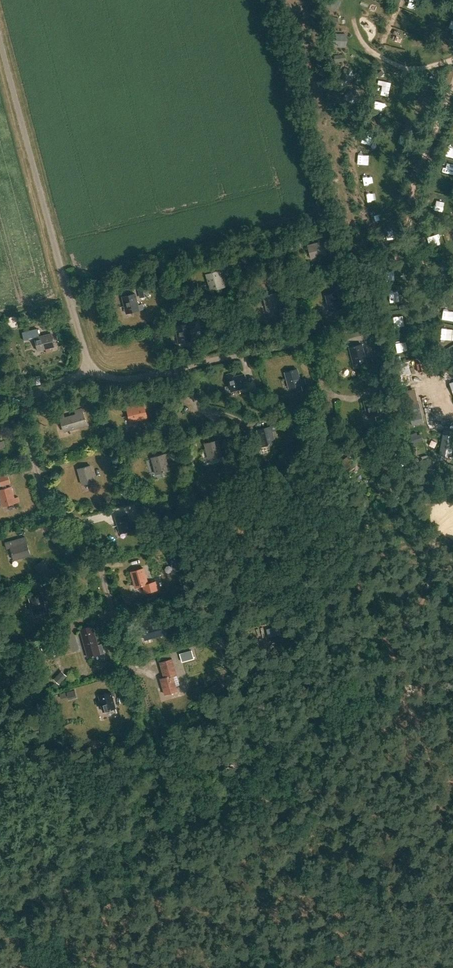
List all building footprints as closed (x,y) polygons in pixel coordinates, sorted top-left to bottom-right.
[(418,12),(423,4),(416,0),(411,0),(407,6),(418,12)] [(407,28),(408,18),(398,17),(396,27),(407,28)] [(442,170),(451,173),(452,166),(452,165),(444,163),(442,170)] [(450,194),(452,186),(438,183),(436,190),(450,194)] [(434,203),(433,209),(443,211),(445,199),(438,198),(437,203),(434,203)] [(316,243),(305,247),(308,259),(324,254),(319,238),(314,239),(316,243)] [(389,270),(390,280),(399,279),(399,270),(389,270)] [(222,277),(221,272),(204,278),(209,294),(221,290),(218,278),(222,277)] [(139,289),(141,298),(147,296),(149,296),(146,284),(138,286),(139,289)] [(339,304),(336,293),(324,296),(328,312),(345,308),(343,303),(339,304)] [(277,306),(274,294),(262,298),(266,314),(283,310),(282,305),(277,306)] [(125,315),(142,310),(141,305),(136,306),(133,295),(121,298),(125,315)] [(355,310),(352,316),(354,317),(357,319),(360,320),(363,313),(356,310),(355,310)] [(452,330),(452,320),(442,320),(442,330),(452,330)] [(175,327),(178,344),(191,341),(188,330),(193,329),(192,324),(175,327)] [(32,335),(36,352),(53,347),(50,335),(38,338),(37,334),(32,335)] [(353,364),(365,361),(360,344),(349,348),(353,364)] [(288,388),(300,385),(306,384),(305,379),(299,380),(296,369),(284,372),(288,388)] [(231,391),(247,387),(244,375),(232,378),(231,373),(226,375),(231,391)] [(368,417),(380,414),(376,398),(364,401),(368,417)] [(126,405),(130,422),(147,417),(144,405),(132,408),(131,403),(126,405)] [(421,424),(424,423),(423,420),(419,403),(407,406),(412,426),(421,424)] [(59,414),(64,432),(87,425),(82,408),(74,410),(75,414),(65,417),(64,413),(59,414)] [(263,446),(275,444),(271,426),(259,429),(263,446)] [(444,428),(439,454),(451,456),(452,447),(452,430),(449,429),(444,428)] [(210,461),(222,457),(218,441),(206,444),(210,461)] [(157,474),(169,471),(165,455),(152,458),(157,474)] [(357,466),(348,455),(341,461),(349,471),(357,466)] [(84,484),(96,481),(92,465),(80,469),(84,484)] [(1,486),(10,483),(8,474),(0,476),(0,483),(1,486)] [(16,502),(20,501),(18,496),(14,498),(11,487),(0,490),(0,491),(4,505),(16,502)] [(132,493),(125,487),(120,493),(126,499),(132,493)] [(121,532),(134,529),(136,528),(135,523),(132,524),(129,514),(117,518),(121,532)] [(10,542),(11,546),(15,558),(31,554),(28,542),(15,545),(14,541),(10,542)] [(178,558),(170,560),(173,572),(181,570),(178,558)] [(46,563),(36,570),(40,576),(50,570),(46,563)] [(137,587),(143,585),(145,593),(158,589),(156,581),(149,583),(145,568),(132,571),(137,587)] [(194,578),(183,581),(184,582),(187,592),(198,589),(195,578),(194,578)] [(35,614),(47,610),(43,595),(30,599),(35,614)] [(170,603),(172,612),(180,611),(178,601),(170,603)] [(146,640),(162,635),(158,623),(143,627),(146,640)] [(80,629),(88,658),(101,655),(101,654),(104,653),(102,644),(98,645),(93,625),(80,629)] [(278,626),(266,629),(268,637),(280,634),(278,626)] [(192,650),(180,654),(182,662),(194,659),(192,650)] [(161,668),(164,679),(162,679),(166,695),(178,691),(174,676),(178,675),(173,658),(160,662),(161,668)] [(59,673),(54,679),(59,684),(65,679),(59,673)] [(75,690),(67,692),(69,699),(76,697),(75,690)] [(101,705),(102,712),(116,708),(112,692),(98,696),(99,700),(95,701),(97,706),(101,705)]
